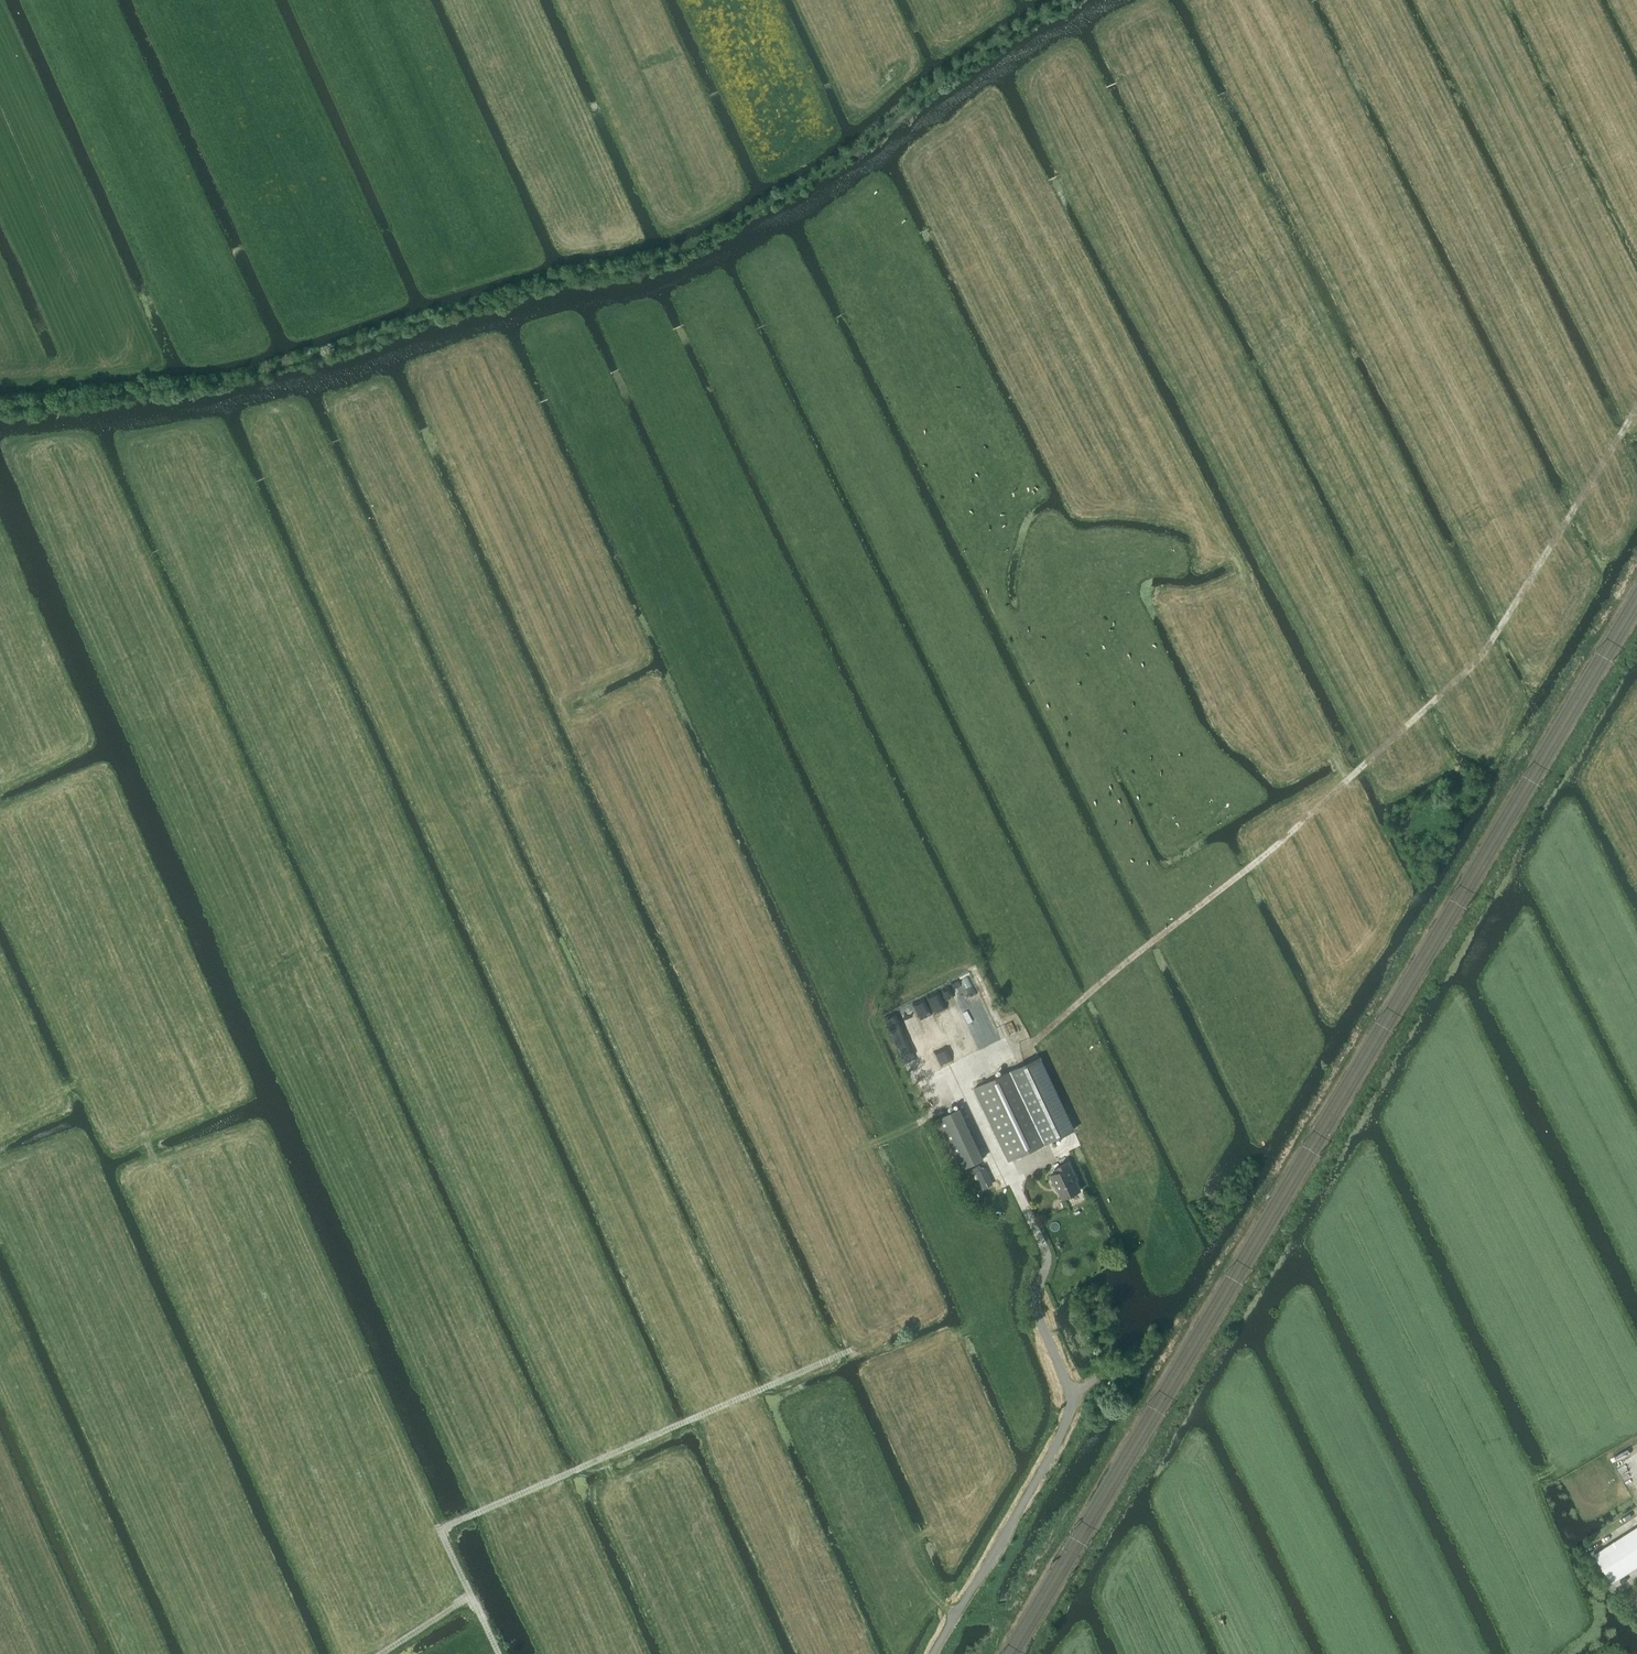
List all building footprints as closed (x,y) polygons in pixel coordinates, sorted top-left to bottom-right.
[(1035,1059),(974,1088),(1008,1161),(1073,1130),(1039,1058),(1035,1059)] [(959,1170),(983,1159),(959,1109),(935,1121),(959,1170)] [(1063,1199),(1080,1190),(1076,1181),(1077,1180),(1068,1162),(1054,1169),(1056,1173),(1050,1176),(1055,1186),(1057,1185),(1059,1189),(1058,1190),(1063,1199)] [(984,1169),(977,1172),(984,1188),(992,1184),(984,1169)] [(1594,1553),(1603,1567),(1612,1581),(1636,1566),(1636,1526),(1603,1548),(1594,1553)]
